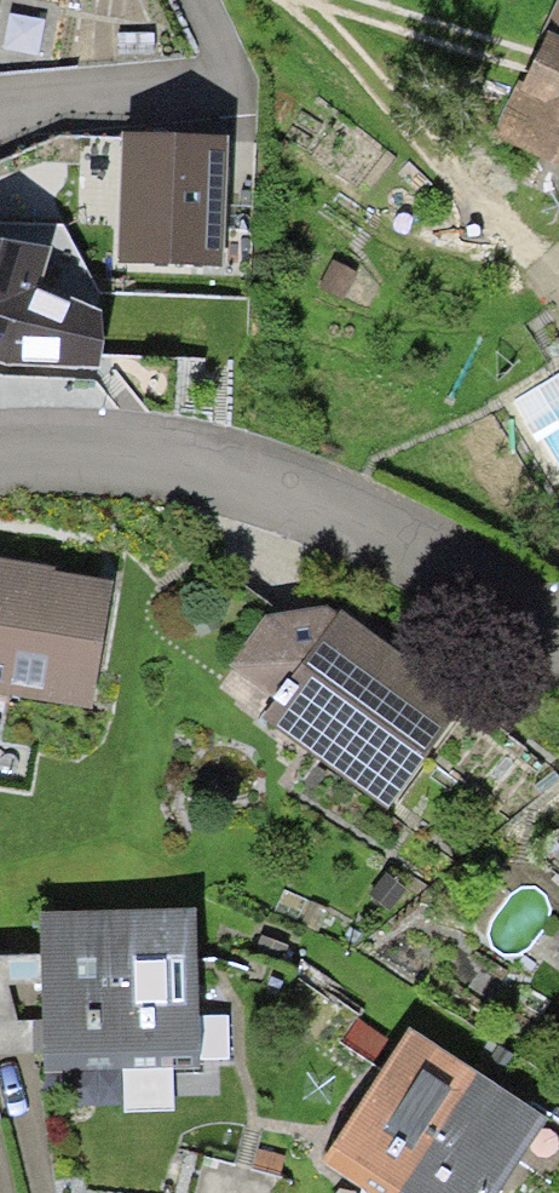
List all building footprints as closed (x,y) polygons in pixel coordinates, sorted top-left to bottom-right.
[(529,60),(494,136),(558,166),(558,0),(557,0),(529,60)] [(223,266),(228,135),(167,133),(123,131),(119,263),(223,266)] [(3,238),(50,248),(43,287),(102,309),(100,293),(64,224),(0,222),(0,238),(3,238)] [(0,238),(0,363),(7,365),(99,368),(105,343),(102,309),(43,287),(50,248),(3,238),(0,238)] [(357,273),(334,260),(318,287),(342,301),(357,273)] [(0,557),(0,693),(92,708),(113,581),(55,571),(56,567),(0,557)] [(341,606),(337,612),(326,605),(267,614),(229,667),(274,699),(261,718),(388,809),(469,698),(398,647),(341,606)] [(545,851),(558,862),(558,832),(545,851)] [(118,909),(123,1069),(172,1067),(200,1067),(200,1059),(199,1017),(196,907),(118,909)] [(45,1071),(123,1069),(118,909),(40,911),(41,955),(42,980),(43,1020),(44,1051),(45,1071)] [(4,956),(9,981),(42,980),(41,955),(4,956)] [(0,956),(0,1053),(26,1053),(19,1021),(9,981),(4,956),(0,956)] [(228,1016),(199,1017),(200,1059),(229,1058),(228,1016)] [(43,1020),(19,1021),(26,1053),(44,1051),(43,1020)] [(409,1027),(320,1161),(368,1192),(397,1192),(477,1073),(409,1027)] [(174,1111),(172,1067),(123,1069),(125,1114),(174,1111)] [(477,1073),(397,1192),(499,1192),(548,1120),(477,1073)]
